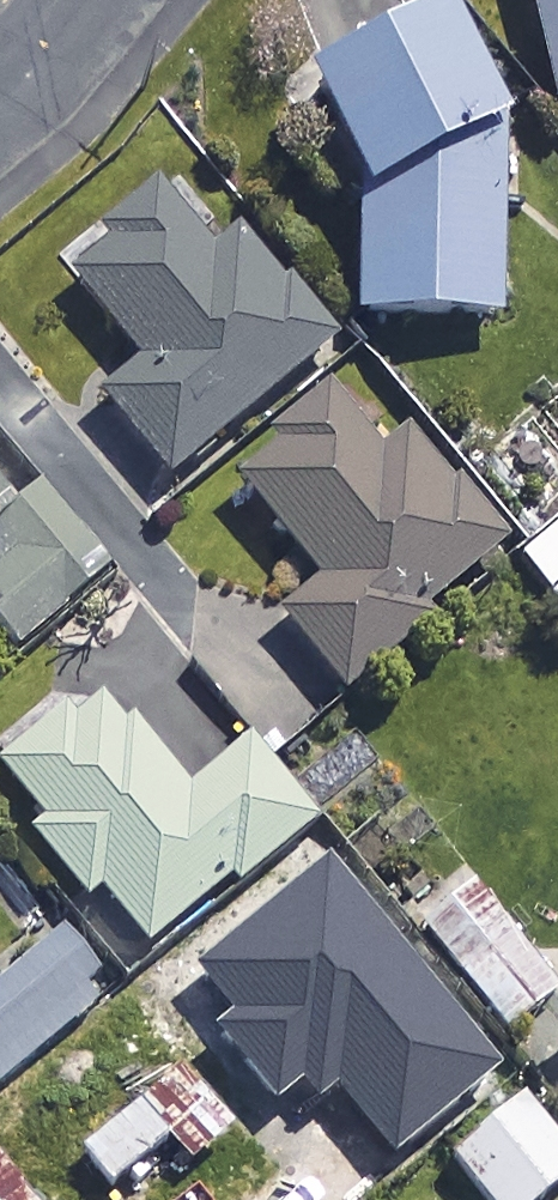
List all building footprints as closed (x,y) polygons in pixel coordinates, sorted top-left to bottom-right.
[(546,107),(557,104),(557,0),(520,0),(546,107)] [(492,118),(433,2),(304,69),(348,183),(348,323),(491,324),(492,118)] [(207,256),(157,198),(62,279),(135,365),(93,401),(163,482),(325,343),(232,234),(207,256)] [(497,545),(353,372),(226,478),(315,585),(273,619),(337,696),(426,622),(417,612),(497,545)] [(0,517),(0,635),(11,648),(101,573),(33,491),(1,518),(0,517)] [(510,551),(540,589),(557,575),(557,514),(510,551)] [(91,688),(0,762),(0,779),(37,824),(24,834),(78,902),(93,890),(146,955),(307,824),(242,744),(179,796),(91,688)] [(467,881),(414,928),(508,1034),(557,989),(557,982),(467,881)] [(56,934),(0,983),(0,1083),(106,992),(56,934)] [(516,1090),(443,1147),(485,1199),(521,1199),(557,1171),(557,1143),(516,1090)] [(175,1166),(219,1133),(188,1091),(153,1117),(141,1100),(76,1148),(101,1182),(157,1141),(175,1166)] [(0,1159),(0,1199),(30,1199),(0,1159)] [(269,1199),(305,1199),(292,1183),(269,1199)]
